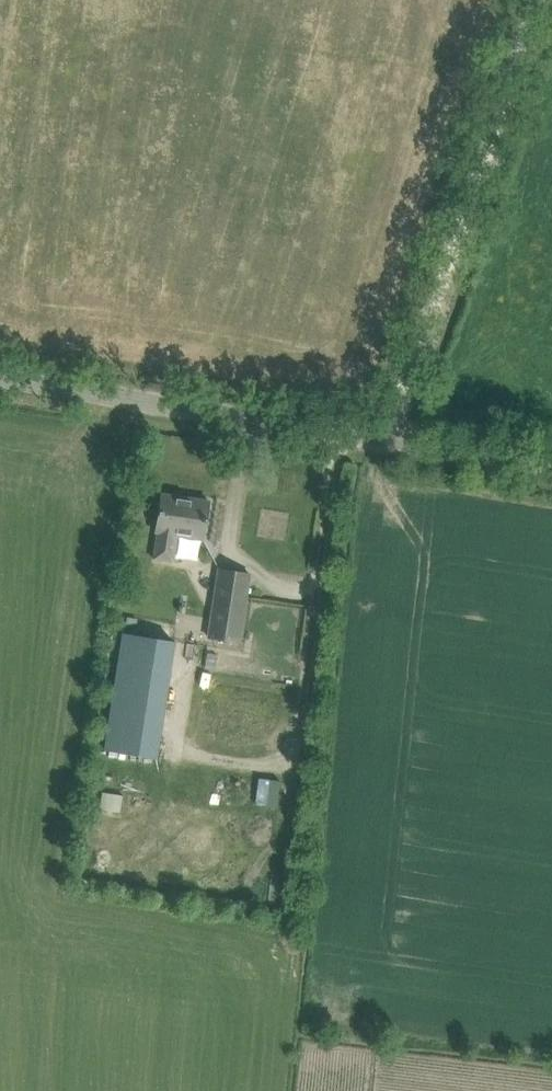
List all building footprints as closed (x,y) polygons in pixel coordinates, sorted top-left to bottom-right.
[(153,558),(173,561),(177,535),(203,539),(209,500),(161,493),(155,532),(157,532),(153,558)] [(239,640),(246,595),(215,590),(208,635),(239,640)] [(104,746),(154,754),(174,637),(124,628),(104,746)] [(197,740),(207,741),(210,725),(199,723),(197,740)] [(184,759),(187,741),(159,735),(156,752),(184,759)] [(121,811),(124,794),(102,790),(99,807),(121,811)]
